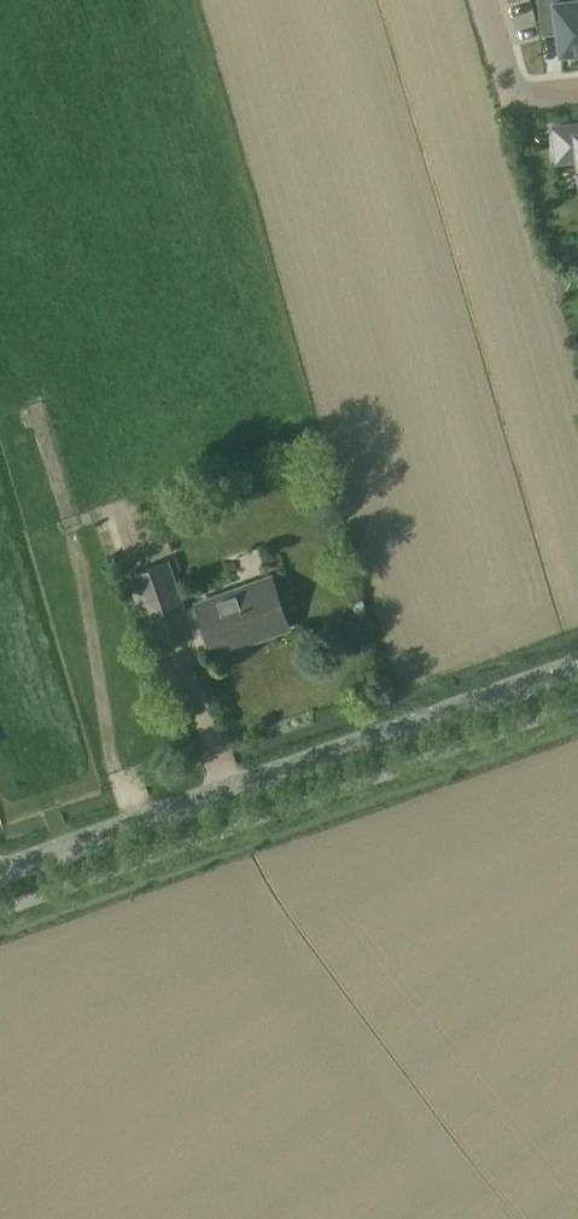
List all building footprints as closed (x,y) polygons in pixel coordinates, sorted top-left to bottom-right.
[(567,56),(577,55),(577,0),(540,0),(542,20),(558,18),(562,53),(566,52),(567,56)] [(555,128),(555,133),(551,133),(553,155),(558,154),(558,160),(577,157),(577,125),(555,128)] [(169,559),(130,574),(157,648),(197,635),(169,559)] [(271,577),(198,603),(215,653),(289,627),(271,577)]
